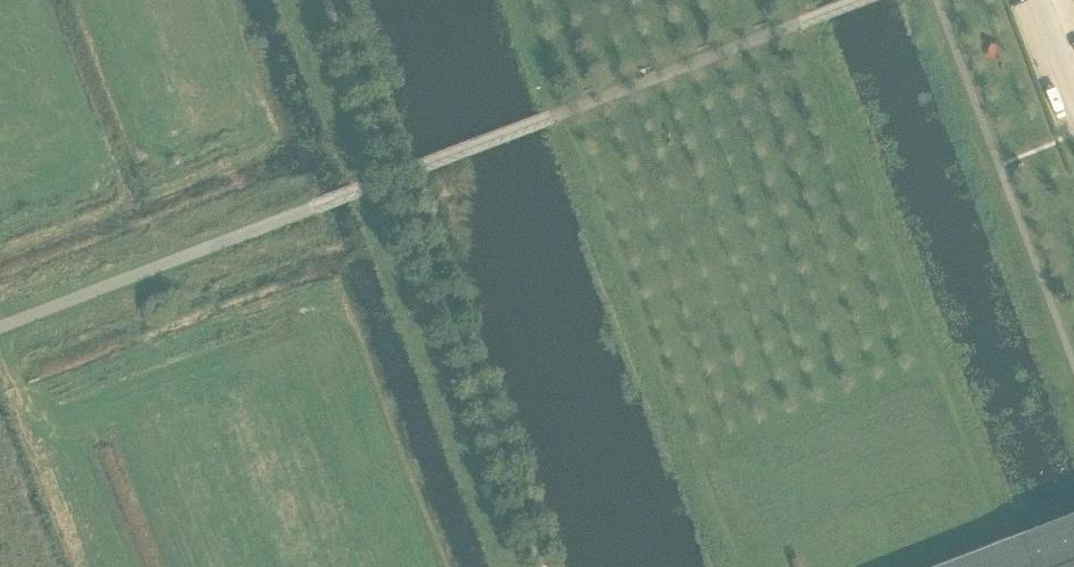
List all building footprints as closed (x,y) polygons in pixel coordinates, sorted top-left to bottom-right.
[(952,566),(1073,566),(1073,521),(952,566)]
